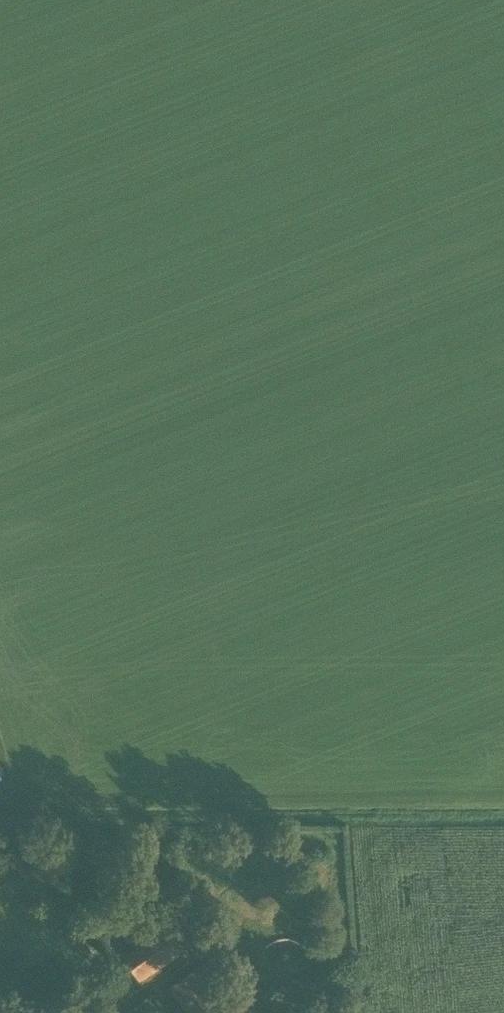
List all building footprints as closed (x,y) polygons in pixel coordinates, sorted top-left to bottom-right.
[(139,979),(179,952),(162,927),(122,955),(139,979)] [(193,970),(171,987),(189,1012),(248,1012),(235,995),(220,1006),(193,970)]
